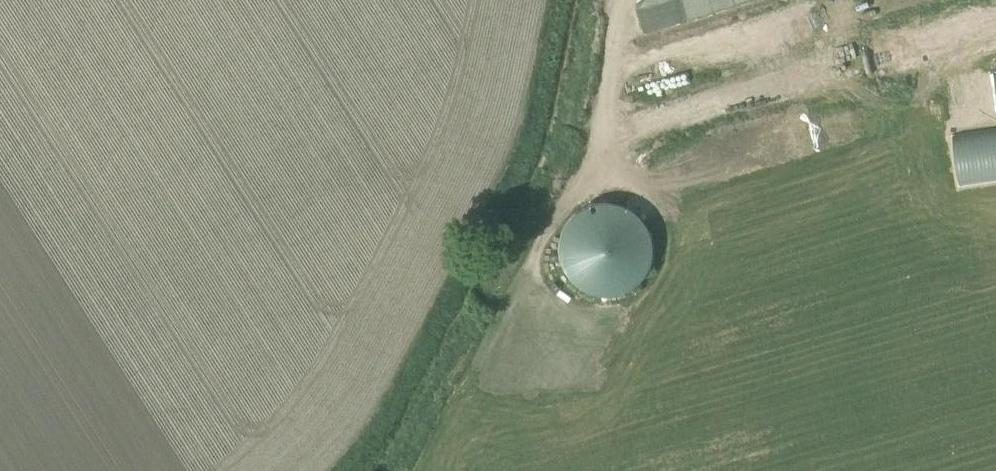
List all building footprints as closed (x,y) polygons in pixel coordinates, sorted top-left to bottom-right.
[(575,211),(562,222),(555,238),(553,254),(556,271),(565,285),(579,296),(594,301),(609,301),(624,296),(637,287),(646,275),(651,260),(651,244),(646,230),(637,217),(624,208),(608,203),(591,204),(575,211)]
